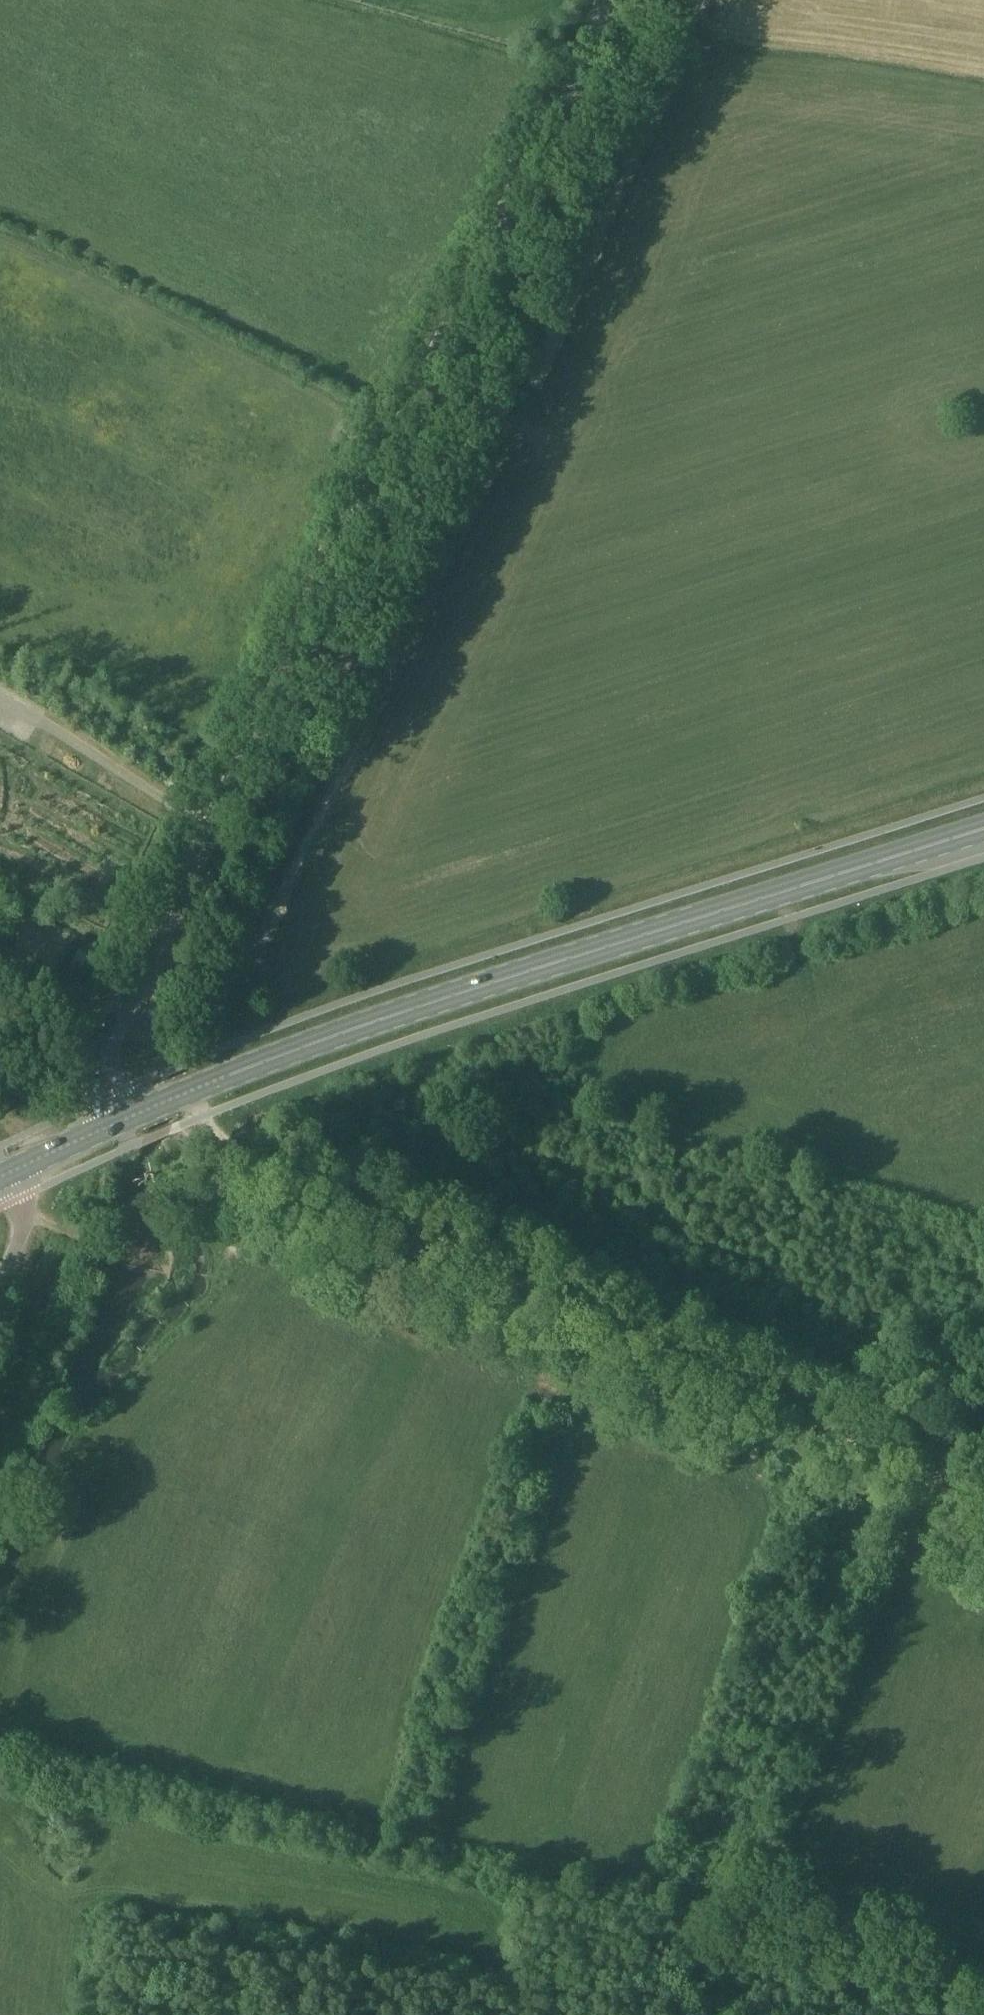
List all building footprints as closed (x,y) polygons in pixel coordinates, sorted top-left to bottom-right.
[(71,965),(82,970),(89,955),(78,950),(71,965)]
